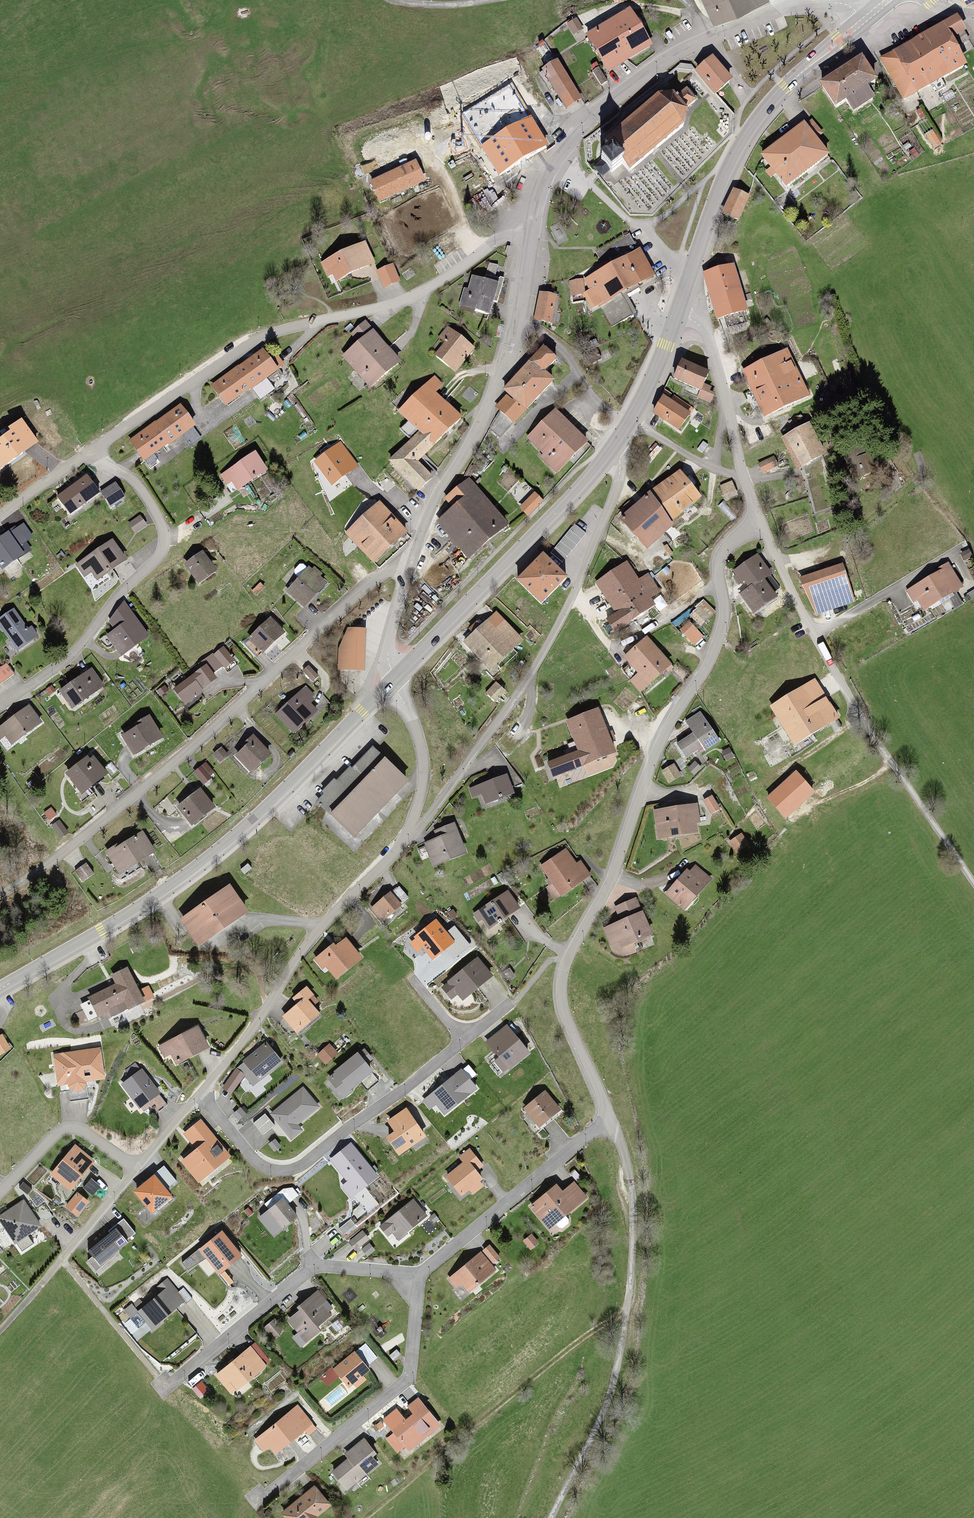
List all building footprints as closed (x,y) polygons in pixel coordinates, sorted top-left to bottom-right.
[(715,18),(752,0),(707,0),(715,18)] [(589,35),(608,68),(652,42),(633,9),(589,35)] [(958,17),(881,59),(902,98),(970,62),(960,44),(969,39),(958,17)] [(710,57),(695,71),(715,91),(730,78),(710,57)] [(859,57),(822,81),(838,107),(848,100),(855,111),(875,98),(869,87),(875,83),(859,57)] [(559,61),(543,71),(565,108),(582,98),(559,61)] [(667,93),(606,145),(612,152),(604,159),(614,171),(623,164),(629,171),(690,119),(689,108),(685,104),(680,96),(673,93),(667,93)] [(505,108),(471,129),(498,174),(562,136),(545,107),(515,125),(505,108)] [(811,118),(762,154),(787,187),(832,153),(821,138),(824,136),(811,118)] [(416,162),(370,181),(378,200),(424,181),(416,162)] [(733,190),(723,212),(739,219),(749,197),(733,190)] [(366,243),(320,264),(328,282),(374,261),(366,243)] [(640,250),(584,280),(610,327),(632,316),(621,296),(656,277),(640,250)] [(747,309),(735,265),(705,273),(717,317),(747,309)] [(490,312),(497,280),(472,274),(468,290),(464,289),(460,306),(490,312)] [(539,293),(535,320),(552,322),(557,295),(539,293)] [(399,361),(378,338),(388,330),(376,314),(350,334),(356,342),(342,355),(371,387),(399,361)] [(449,329),(433,350),(457,369),(474,348),(449,329)] [(543,346),(503,390),(509,395),(497,408),(514,424),(555,379),(547,371),(557,359),(543,346)] [(261,349),(212,384),(227,405),(276,370),(261,349)] [(785,351),(744,372),(766,416),(807,395),(785,351)] [(701,389),(698,398),(711,402),(716,390),(705,386),(711,371),(683,360),(676,379),(701,389)] [(434,378),(398,411),(419,433),(390,459),(418,490),(438,471),(424,456),(464,419),(439,393),(444,388),(434,378)] [(691,413),(663,397),(654,412),(682,429),(691,413)] [(179,406),(129,441),(145,462),(194,427),(179,406)] [(587,439),(555,410),(530,438),(546,452),(541,457),(557,472),(587,439)] [(808,424),(782,439),(799,468),(825,453),(808,424)] [(0,441),(0,470),(24,453),(10,434),(0,441)] [(877,467),(862,441),(843,452),(859,478),(877,467)] [(359,464),(341,442),(314,461),(332,484),(359,464)] [(253,452),(220,478),(227,486),(231,483),(238,491),(266,468),(253,452)] [(773,458),(760,464),(765,475),(778,469),(773,458)] [(650,491),(621,521),(648,546),(677,517),(702,497),(679,471),(650,491)] [(86,477),(58,497),(72,517),(101,498),(86,477)] [(504,525),(469,481),(446,499),(453,507),(438,520),(466,555),(504,525)] [(733,481),(720,485),(726,500),(739,495),(733,481)] [(127,497),(117,482),(101,492),(111,507),(127,497)] [(380,500),(345,533),(376,565),(410,532),(380,500)] [(0,537),(0,568),(29,549),(16,528),(0,537)] [(570,533),(554,553),(562,560),(578,539),(570,533)] [(111,539),(77,566),(84,574),(89,571),(95,579),(124,556),(111,539)] [(202,551),(186,563),(200,582),(216,570),(202,551)] [(544,553),(518,579),(540,602),(567,577),(544,553)] [(782,592),(758,557),(733,574),(740,583),(745,580),(750,588),(741,593),(753,611),(782,592)] [(963,587),(948,562),(937,569),(939,572),(907,591),(914,602),(918,600),(924,610),(963,587)] [(842,563),(798,577),(817,615),(855,602),(842,563)] [(655,604),(624,565),(598,585),(619,611),(609,619),(616,627),(625,620),(629,625),(655,604)] [(307,568),(287,592),(306,608),(326,584),(307,568)] [(702,602),(690,615),(700,624),(712,611),(702,602)] [(494,614),(465,644),(492,671),(521,641),(494,614)] [(132,615),(107,635),(123,656),(148,636),(132,615)] [(19,617),(0,630),(16,652),(35,639),(19,617)] [(269,619),(248,638),(260,652),(281,632),(269,619)] [(690,623),(681,631),(694,646),(703,638),(690,623)] [(365,671),(367,628),(348,628),(339,648),(338,670),(365,671)] [(670,665),(646,637),(625,655),(639,672),(631,679),(641,691),(670,665)] [(224,648),(215,654),(226,670),(235,663),(224,648)] [(12,674),(5,665),(0,669),(0,684),(12,674)] [(203,665),(172,687),(184,704),(215,682),(203,665)] [(90,668),(60,690),(73,708),(103,687),(90,668)] [(815,678),(770,706),(794,744),(839,717),(815,678)] [(497,682),(487,692),(493,699),(504,689),(497,682)] [(301,693),(277,715),(293,733),(317,711),(301,693)] [(613,745),(596,702),(564,714),(572,738),(543,751),(552,772),(613,745)] [(13,743),(41,720),(28,704),(0,727),(0,738),(6,734),(13,743)] [(720,742),(700,712),(686,722),(693,732),(678,742),(688,757),(703,747),(705,751),(720,742)] [(149,719),(123,732),(133,752),(160,738),(149,719)] [(252,738),(235,756),(252,772),(269,754),(252,738)] [(320,804),(356,836),(407,779),(371,747),(320,804)] [(729,747),(722,750),(727,760),(734,756),(729,747)] [(220,750),(213,756),(219,763),(226,757),(220,750)] [(89,756),(66,774),(82,794),(104,776),(89,756)] [(702,768),(695,761),(687,769),(694,776),(702,768)] [(675,763),(661,771),(669,783),(682,776),(675,763)] [(202,767),(194,773),(203,783),(210,776),(202,767)] [(797,771),(767,798),(788,822),(818,795),(797,771)] [(507,775),(474,788),(477,797),(482,795),(486,804),(514,793),(507,775)] [(200,789),(177,805),(189,824),(213,808),(200,789)] [(720,808),(712,795),(703,801),(711,814),(720,808)] [(698,803),(653,810),(657,837),(698,831),(697,823),(701,822),(698,803)] [(426,842),(435,864),(466,852),(455,824),(435,832),(437,838),(426,842)] [(143,831),(105,853),(117,873),(154,851),(143,831)] [(742,833),(730,841),(736,850),(748,841),(742,833)] [(569,850),(541,869),(559,895),(587,877),(569,850)] [(691,864),(665,894),(683,910),(709,880),(691,864)] [(229,885),(179,919),(197,945),(247,911),(229,885)] [(398,888),(371,908),(381,921),(408,901),(398,888)] [(510,892),(474,914),(479,923),(484,920),(488,927),(520,907),(510,892)] [(620,921),(603,929),(613,951),(652,934),(637,899),(615,908),(620,921)] [(348,938),(336,947),(333,943),(315,959),(324,969),(327,967),(336,978),(364,958),(348,938)] [(470,939),(432,969),(468,1011),(505,980),(470,939)] [(115,983),(88,997),(96,1014),(122,1001),(126,1009),(143,1000),(127,968),(111,975),(115,983)] [(296,1004),(283,1016),(299,1033),(327,1008),(307,986),(292,1000),(296,1004)] [(531,1053),(507,1024),(484,1042),(499,1058),(490,1066),(501,1077),(531,1053)] [(199,1026),(159,1046),(164,1056),(170,1054),(174,1062),(208,1045),(199,1026)] [(0,1036),(0,1052),(9,1048),(2,1035),(0,1036)] [(283,1062),(267,1042),(242,1061),(244,1062),(236,1068),(222,1088),(232,1095),(245,1076),(254,1086),(283,1062)] [(328,1044),(317,1056),(327,1065),(338,1054),(328,1044)] [(93,1046),(49,1054),(54,1086),(64,1084),(67,1089),(73,1091),(79,1088),(81,1082),(99,1078),(93,1046)] [(363,1046),(358,1051),(327,1078),(344,1098),(375,1072),(368,1063),(375,1058),(363,1046)] [(156,1086),(140,1063),(120,1075),(136,1099),(156,1086)] [(478,1073),(469,1065),(423,1099),(430,1111),(436,1106),(444,1115),(480,1089),(471,1079),(478,1073)] [(318,1101),(298,1077),(266,1102),(290,1132),(298,1124),(296,1119),(318,1101)] [(546,1093),(525,1110),(539,1127),(560,1110),(546,1093)] [(261,1107),(251,1115),(261,1126),(270,1119),(261,1107)] [(427,1135),(406,1107),(386,1121),(394,1131),(387,1137),(402,1155),(427,1135)] [(232,1154),(203,1117),(173,1140),(203,1178),(232,1154)] [(350,1137),(329,1152),(357,1185),(377,1170),(350,1137)] [(91,1162),(70,1144),(45,1175),(67,1192),(91,1162)] [(487,1169),(469,1147),(444,1165),(464,1189),(487,1169)] [(186,1187),(164,1162),(136,1186),(159,1211),(186,1187)] [(98,1186),(86,1179),(79,1190),(91,1197),(98,1186)] [(530,1206),(548,1228),(585,1198),(573,1183),(562,1192),(557,1185),(530,1206)] [(296,1208),(278,1187),(264,1197),(283,1220),(296,1208)] [(85,1201),(73,1191),(59,1209),(71,1218),(85,1201)] [(429,1213),(413,1194),(378,1218),(395,1239),(429,1213)] [(0,1211),(0,1231),(7,1244),(37,1228),(22,1199),(0,1211)] [(139,1231),(124,1214),(85,1249),(100,1264),(139,1231)] [(221,1222),(198,1240),(219,1267),(241,1248),(221,1222)] [(495,1263),(480,1246),(448,1272),(464,1289),(495,1263)] [(182,1297),(167,1280),(137,1303),(152,1321),(182,1297)] [(336,1310),(316,1285),(285,1309),(306,1334),(336,1310)] [(381,1361),(364,1337),(331,1360),(351,1384),(381,1361)] [(269,1363),(248,1339),(214,1365),(235,1389),(269,1363)] [(439,1420),(416,1393),(389,1418),(410,1445),(439,1420)] [(314,1419),(297,1399),(252,1432),(269,1453),(314,1419)] [(380,1455),(363,1434),(330,1460),(347,1482),(380,1455)] [(315,1481),(283,1504),(293,1517),(305,1517),(329,1499),(315,1481)]
